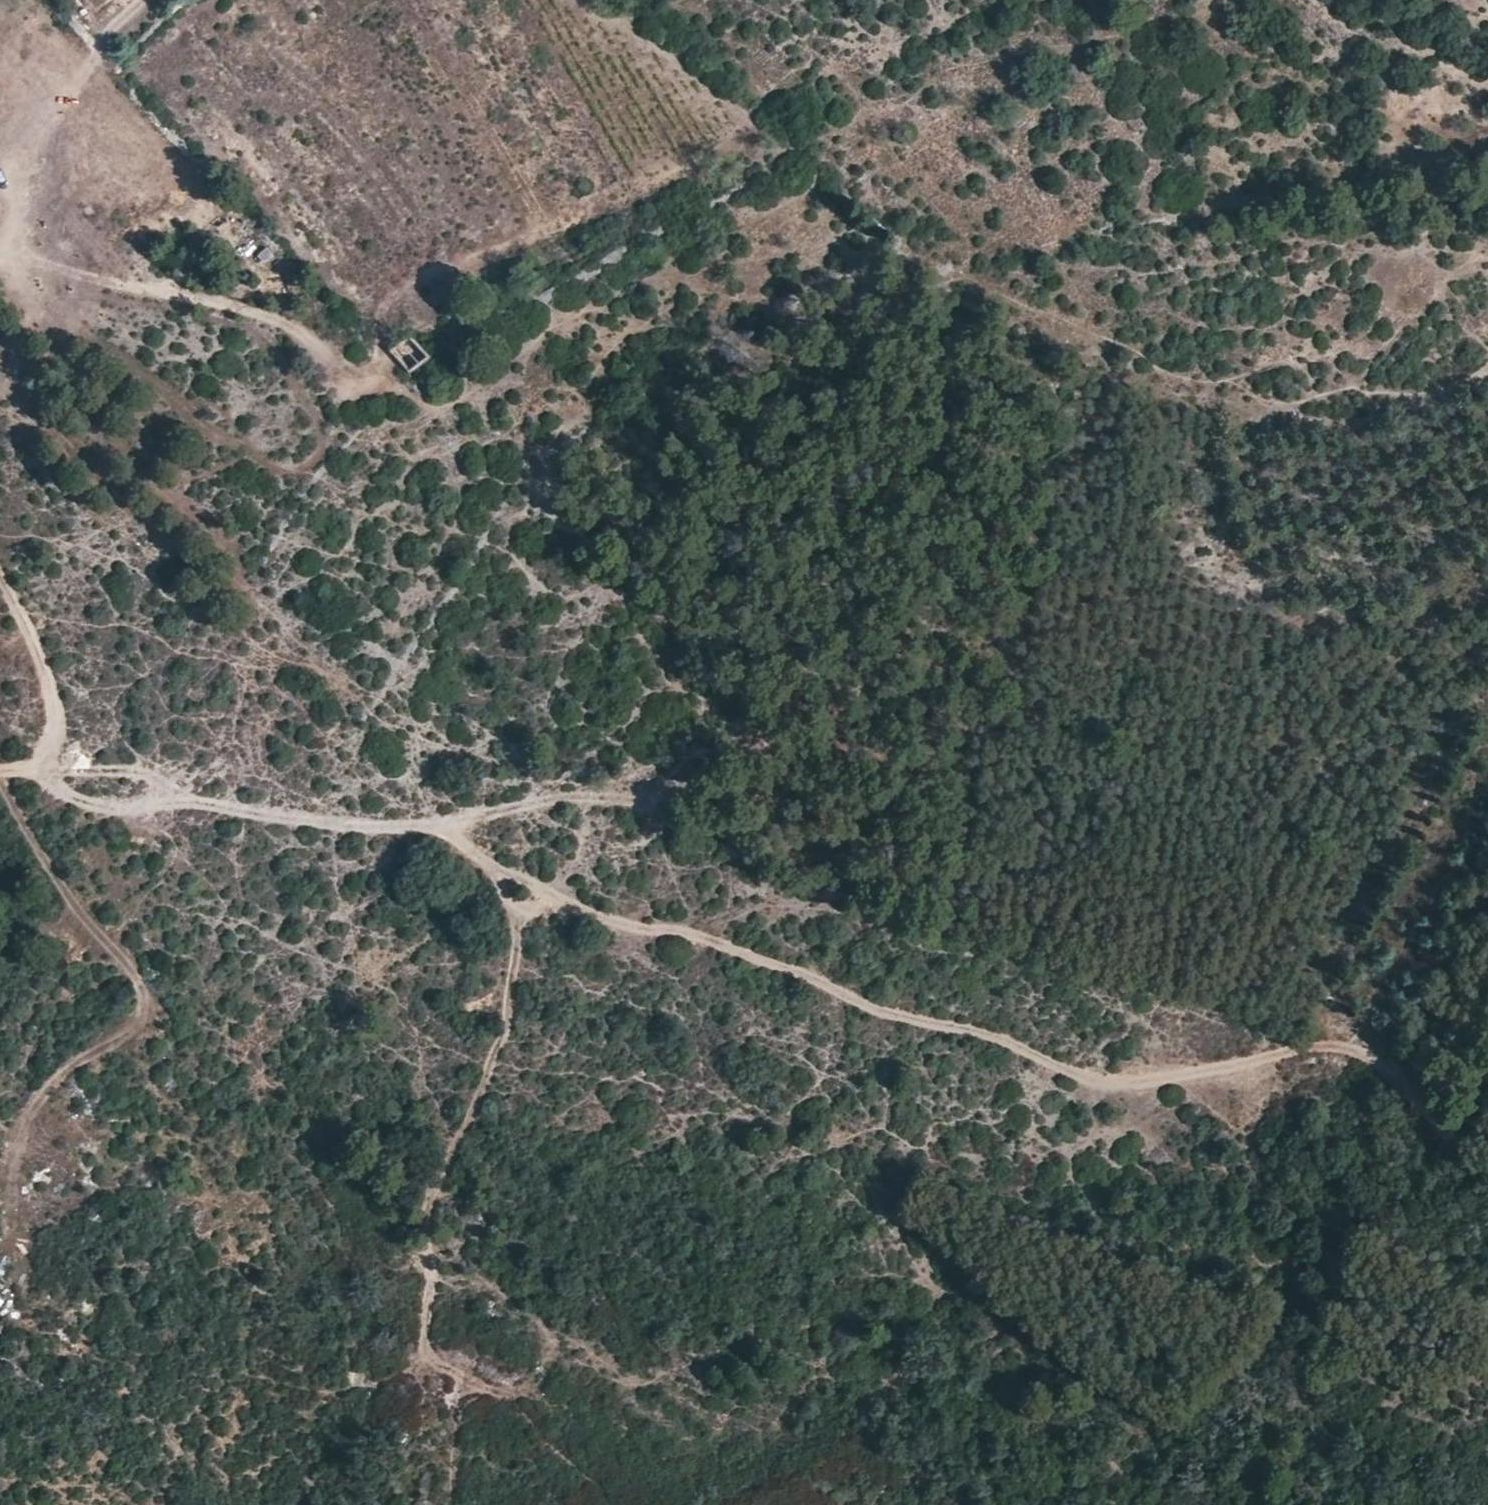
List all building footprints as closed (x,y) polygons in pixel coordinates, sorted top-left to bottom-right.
[(409,372),(430,356),(409,333),(388,349),(409,372)]
